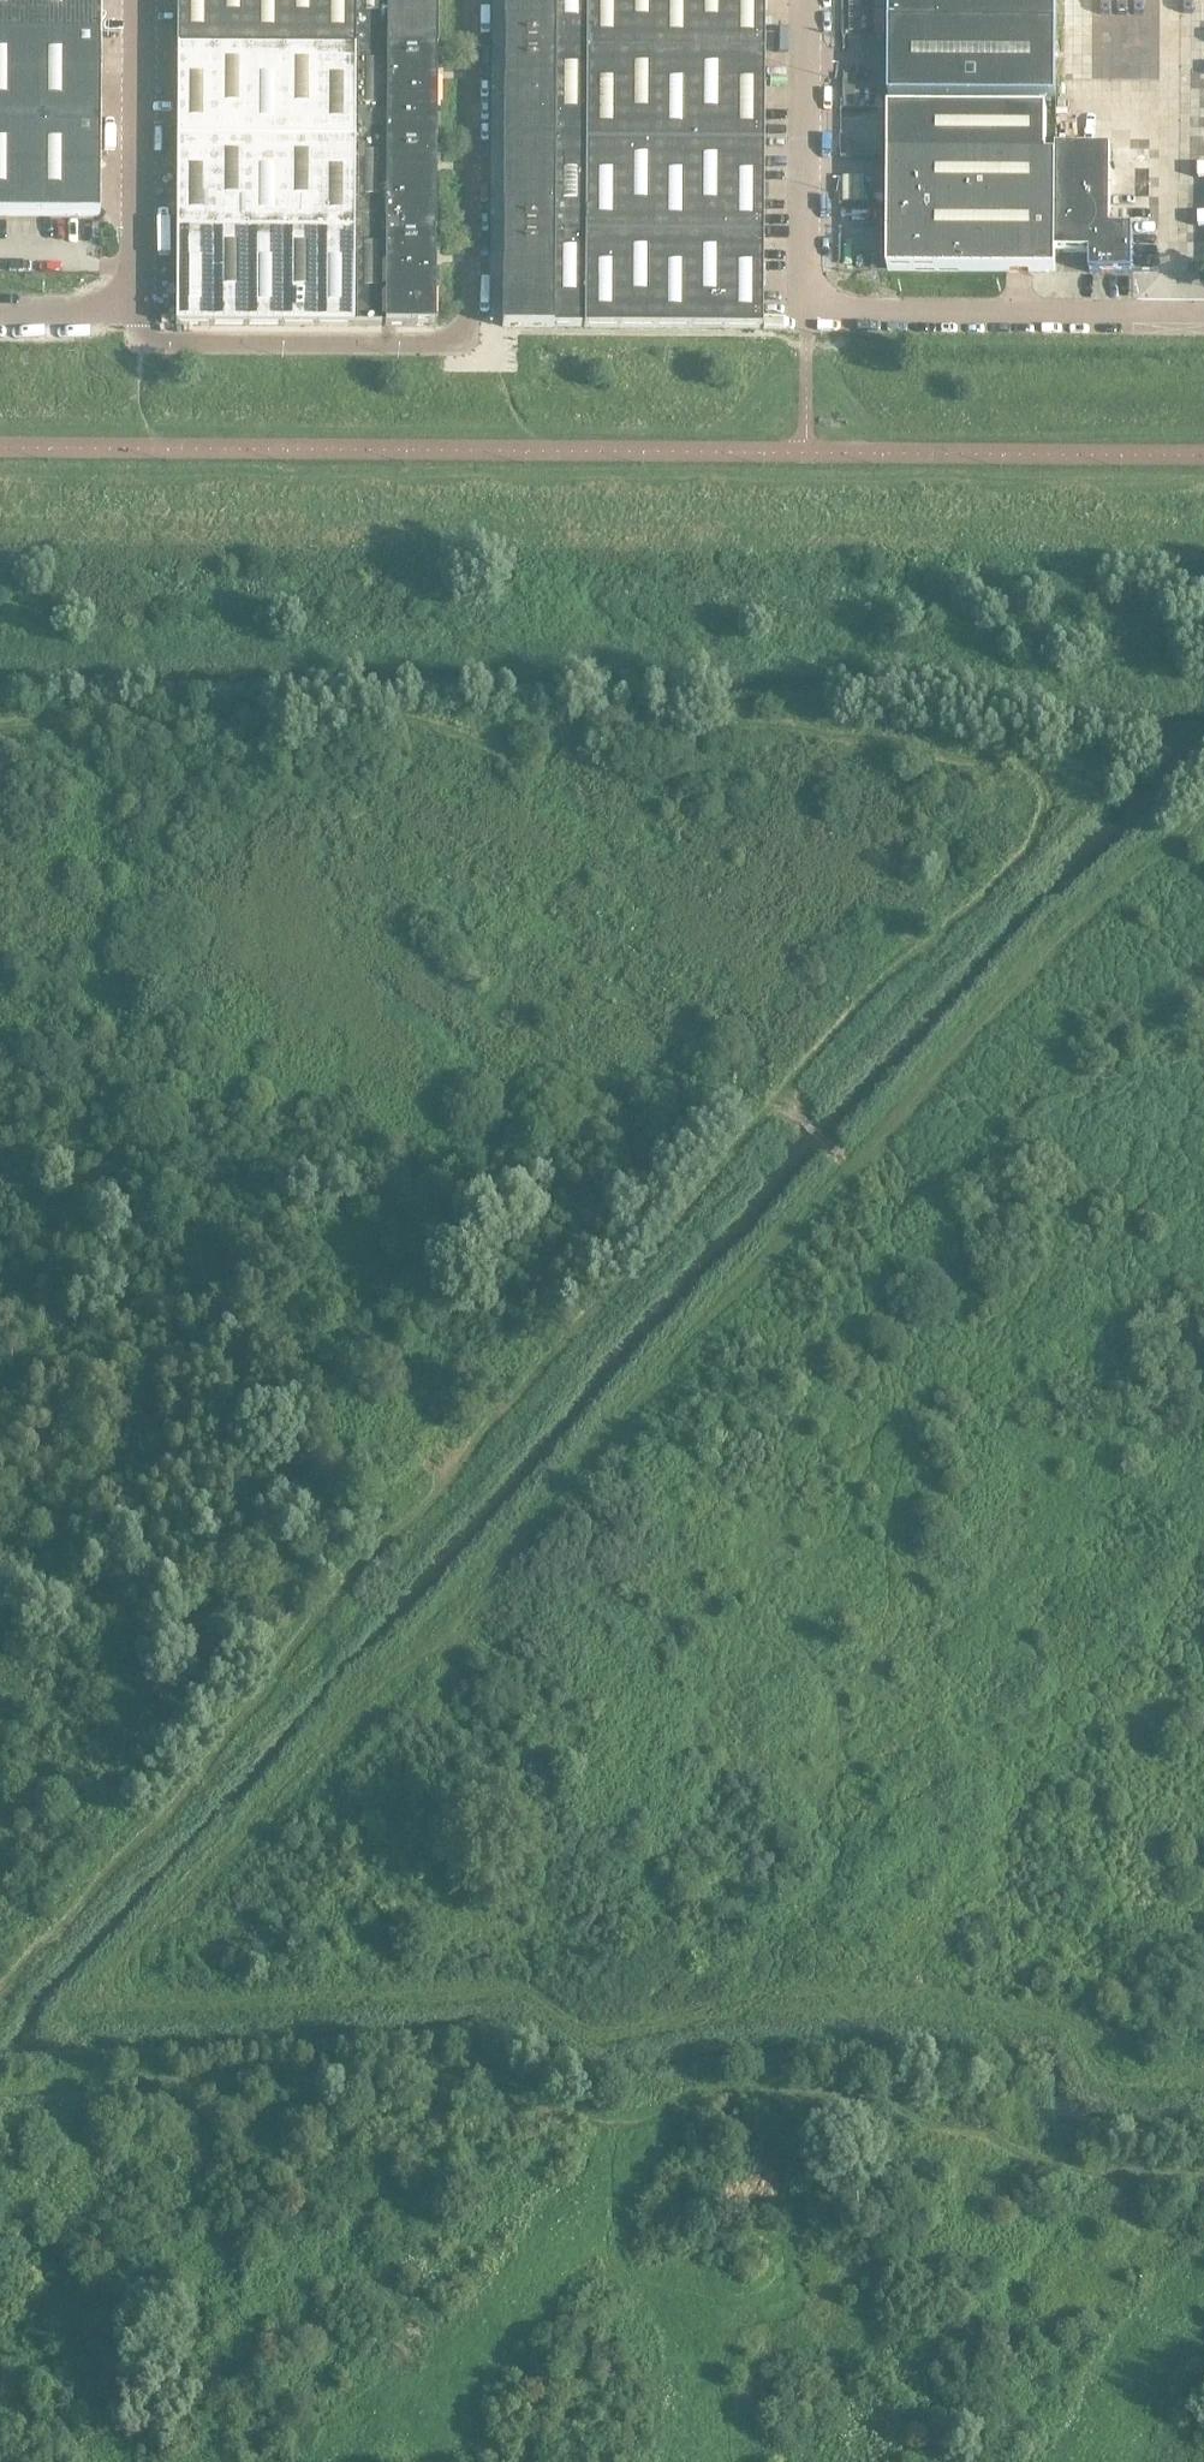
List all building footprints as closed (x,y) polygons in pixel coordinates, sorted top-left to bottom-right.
[(101,0),(0,0),(0,34),(101,34),(101,0)] [(437,0),(178,0),(177,48),(437,50),(437,0)] [(764,0),(504,0),(504,50),(764,52),(764,0)] [(1057,0),(890,0),(889,98),(1056,99),(1057,0)] [(1116,0),(1064,0),(1063,24),(1116,25),(1116,0)] [(100,72),(101,34),(0,34),(0,124),(100,125),(100,72)] [(436,141),(437,78),(437,50),(177,48),(177,139),(436,141)] [(763,143),(764,52),(504,50),(504,142),(763,143)] [(1046,157),(1047,111),(889,110),(889,156),(1046,157)] [(100,143),(100,125),(0,124),(0,215),(99,216),(100,143)] [(436,233),(436,169),(436,141),(177,139),(176,231),(436,233)] [(763,235),(763,143),(504,142),(503,233),(763,235)] [(1110,228),(1111,148),(1056,148),(1056,157),(1056,198),(1056,252),(1090,252),(1090,272),(1132,272),(1132,229),(1110,228)] [(1056,198),(1056,157),(1046,157),(889,156),(889,197),(1056,198)] [(1055,272),(1056,252),(1056,198),(889,197),(888,271),(1055,272)] [(435,326),(436,261),(436,233),(176,231),(176,325),(435,326)] [(762,328),(763,235),(503,233),(502,327),(762,328)]
